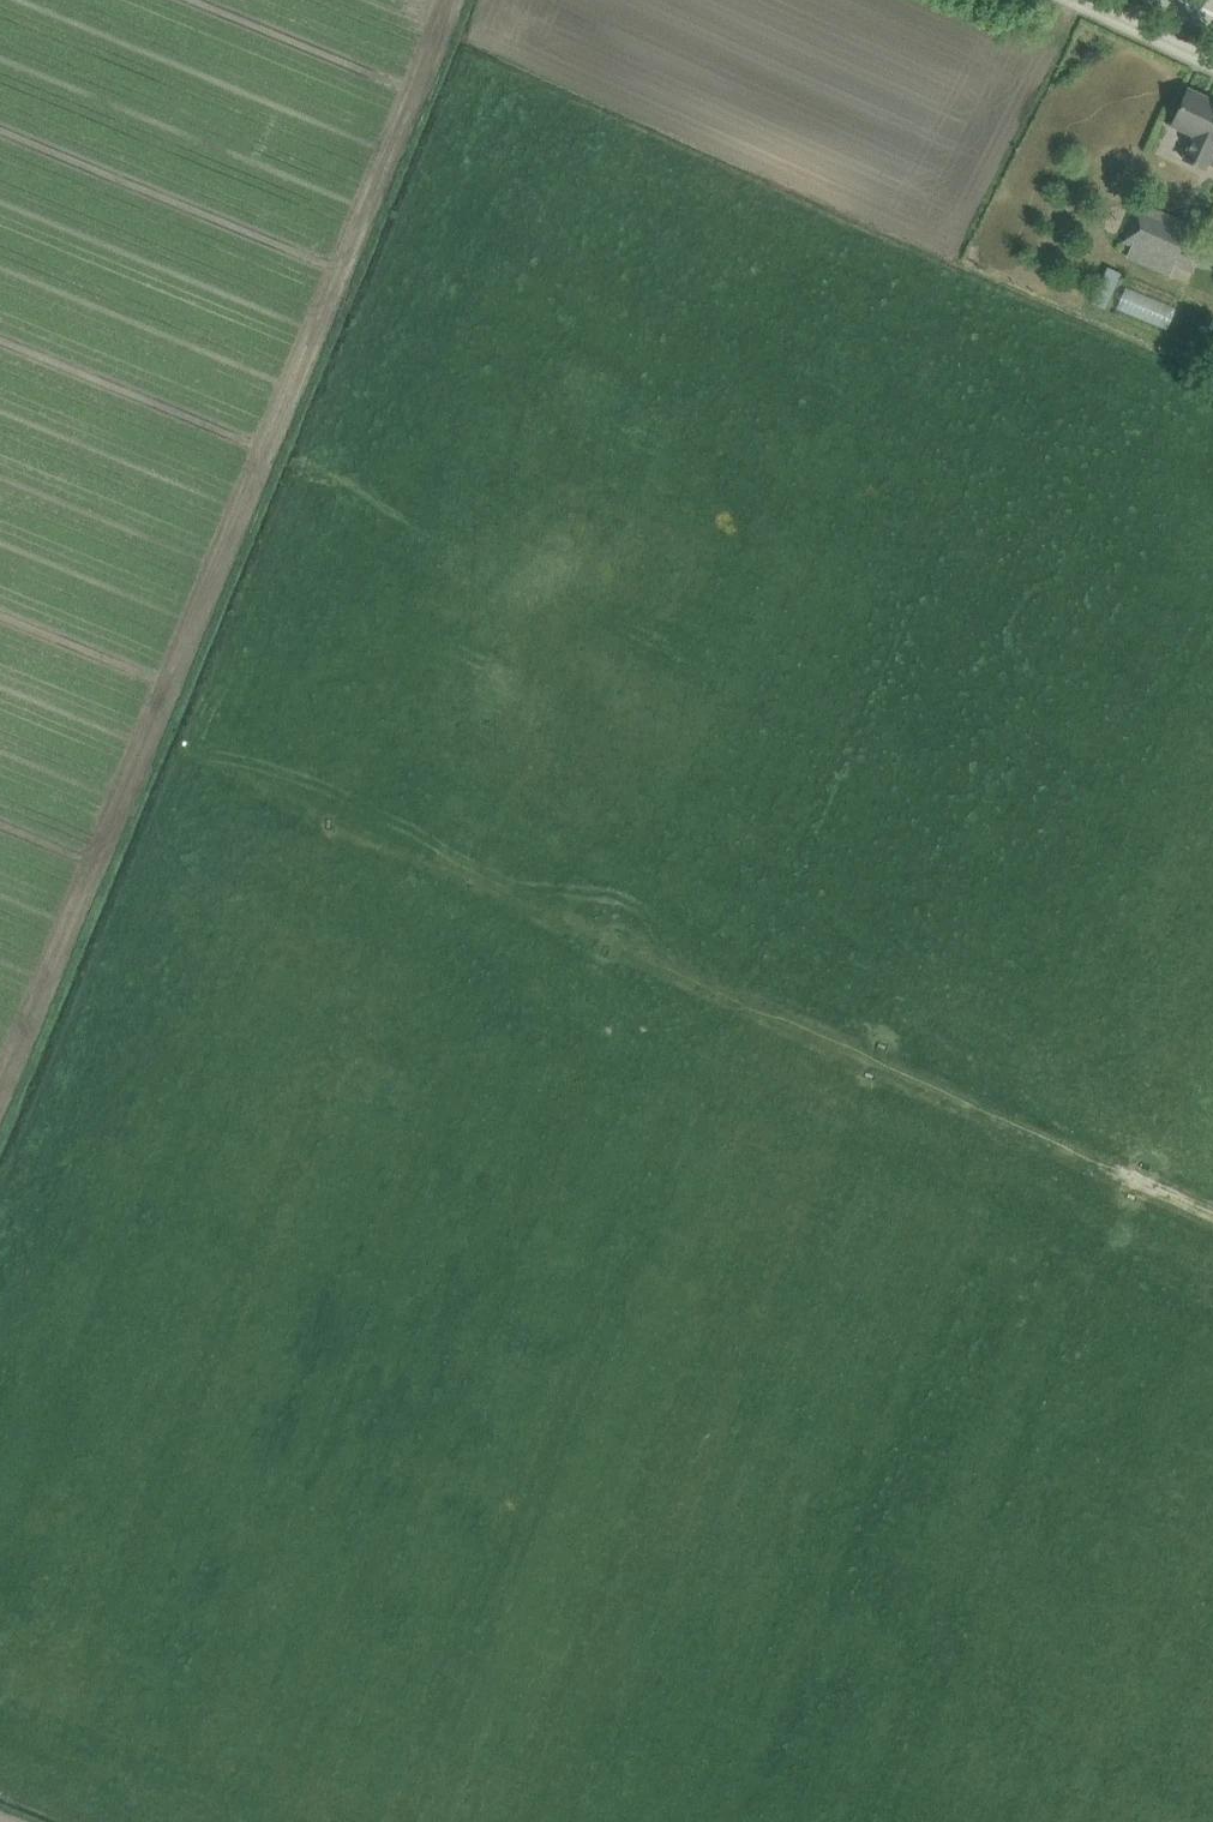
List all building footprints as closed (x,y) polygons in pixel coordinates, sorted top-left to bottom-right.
[(1188,92),(1172,127),(1195,138),(1185,160),(1207,170),(1209,165),(1212,167),(1212,103),(1188,92)] [(1141,210),(1127,243),(1190,271),(1204,238),(1141,210)]
